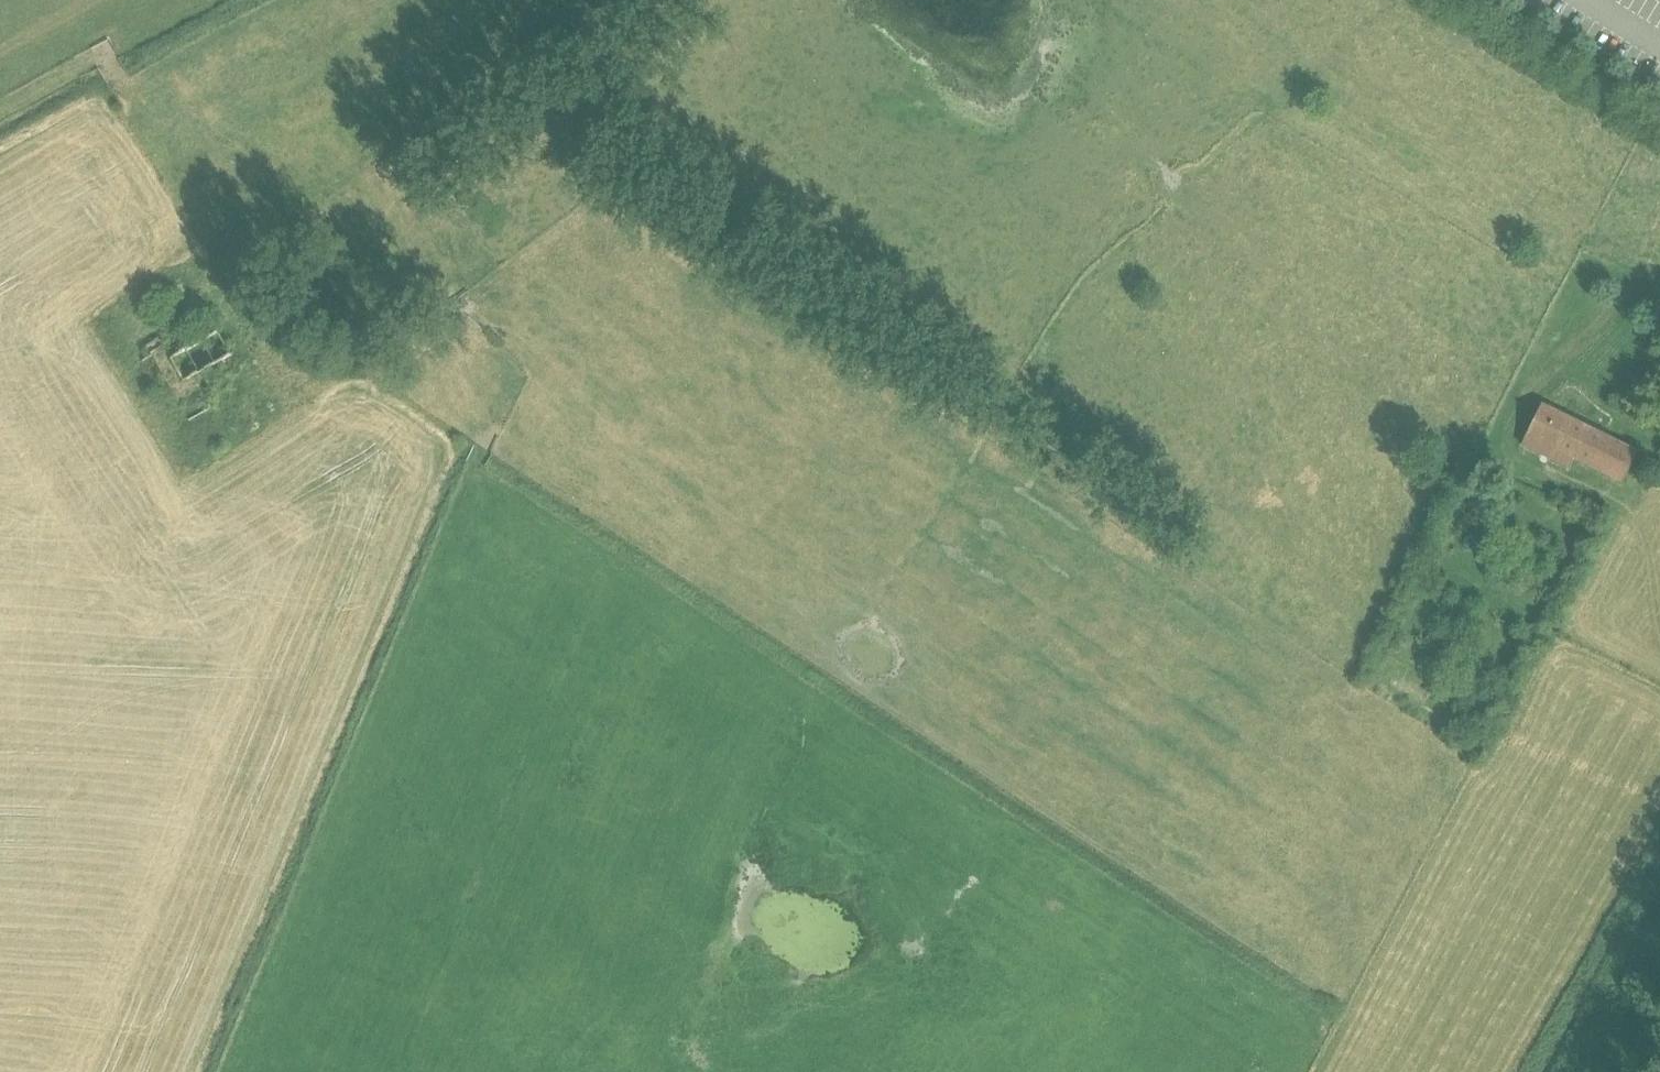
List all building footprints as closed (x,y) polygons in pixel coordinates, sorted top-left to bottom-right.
[(1636,453),(1589,429),(1540,405),(1525,434),(1622,482),(1636,453)]
